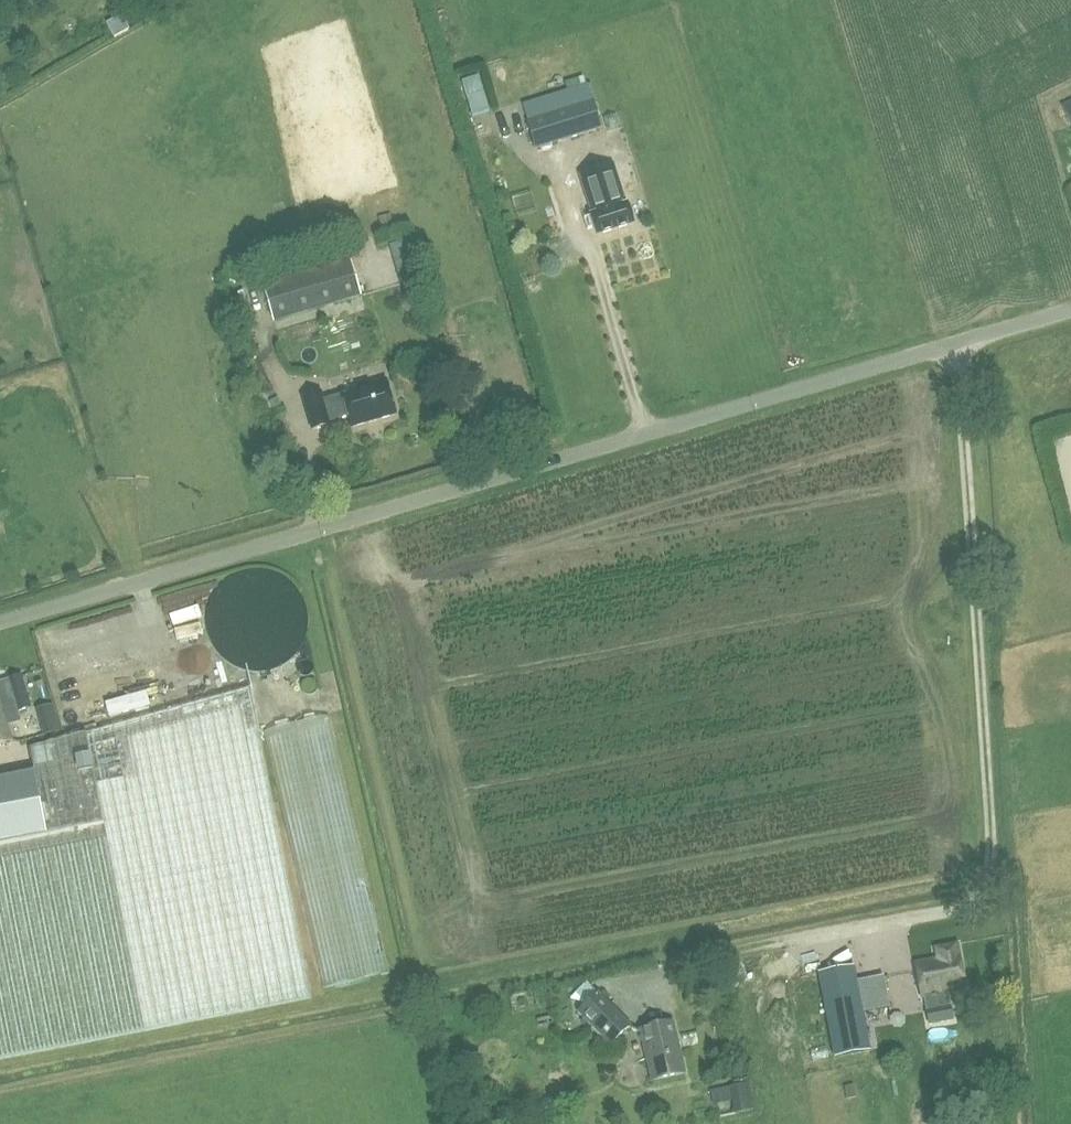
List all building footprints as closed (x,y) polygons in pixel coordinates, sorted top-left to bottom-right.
[(476,69),(456,75),(465,110),(486,104),(476,69)] [(586,83),(521,103),(535,149),(601,128),(586,83)] [(1070,126),(1070,99),(1060,104),(1070,126)] [(626,204),(624,205),(612,164),(580,174),(592,213),(591,213),(597,234),(632,223),(626,204)] [(378,218),(381,230),(394,227),(391,215),(378,218)] [(350,260),(262,286),(273,322),(361,295),(350,260)] [(385,379),(341,392),(351,427),(395,414),(385,379)] [(312,428),(330,423),(321,392),(303,397),(312,428)] [(281,405),(277,397),(269,401),(273,409),(281,405)] [(280,660),(281,674),(302,673),(302,659),(280,660)] [(12,740),(4,714),(6,714),(16,710),(16,712),(32,708),(22,674),(6,679),(6,680),(0,682),(0,744),(12,740)] [(29,751),(52,835),(0,845),(0,1059),(200,1019),(311,997),(249,690),(29,751)] [(107,720),(148,708),(144,694),(103,706),(107,720)] [(45,835),(34,774),(0,781),(0,844),(45,835)] [(873,930),(857,933),(861,949),(876,945),(873,930)] [(935,958),(915,962),(922,998),(925,997),(920,1005),(926,1010),(928,1025),(953,1020),(950,1004),(948,1005),(946,994),(964,990),(955,944),(933,947),(935,958)] [(851,968),(816,974),(827,1035),(862,1029),(851,968)] [(610,1046),(631,1025),(597,991),(576,1012),(610,1046)] [(509,1027),(528,1027),(528,1015),(509,1015),(509,1027)] [(672,1023),(641,1030),(652,1080),(683,1073),(672,1023)] [(831,1056),(866,1050),(862,1029),(827,1035),(831,1056)] [(748,1084),(729,1088),(734,1113),(753,1109),(748,1084)]
